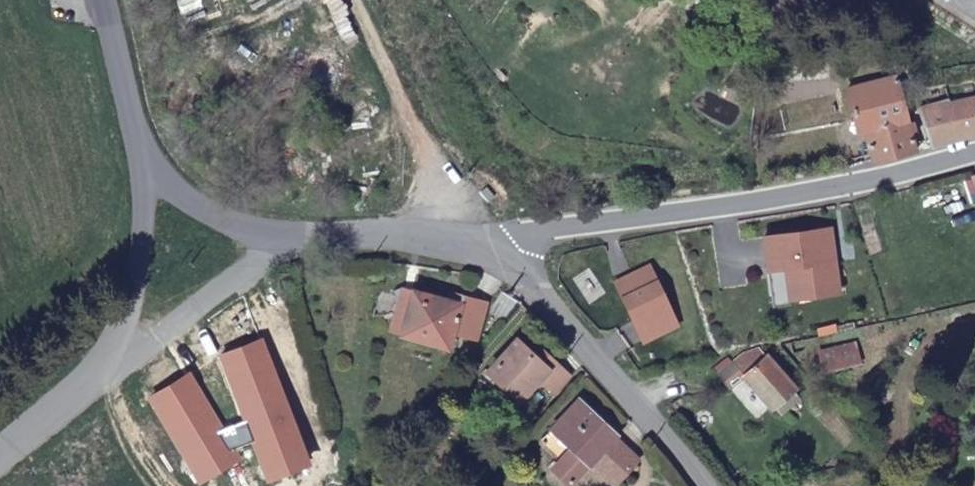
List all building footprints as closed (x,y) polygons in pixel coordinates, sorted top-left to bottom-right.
[(966,17),(974,23),(974,0),(939,0),(966,17)] [(867,160),(909,148),(888,74),(838,88),(851,134),(859,131),(867,160)] [(974,137),(974,96),(945,104),(944,100),(915,108),(927,150),(974,137)] [(824,224),(757,237),(764,271),(781,267),(787,299),(836,290),(824,224)] [(781,267),(764,271),(770,302),(787,299),(781,267)] [(648,268),(616,285),(635,321),(639,318),(650,339),(678,324),(648,268)] [(445,294),(400,280),(385,324),(443,343),(448,327),(458,298),(445,294)] [(447,287),(445,294),(458,298),(448,327),(472,335),(484,299),(447,287)] [(639,318),(635,321),(646,341),(650,339),(639,318)] [(570,365),(548,346),(542,355),(529,344),(515,328),(487,359),(507,379),(521,390),(539,372),(552,385),(570,365)] [(542,355),(548,346),(535,335),(529,344),(542,355)] [(264,339),(221,355),(247,422),(253,439),(270,482),(313,465),(264,339)] [(798,384),(762,346),(745,350),(747,353),(740,361),(752,375),(778,403),(783,399),(788,405),(799,395),(795,389),(798,384)] [(500,387),(507,379),(487,359),(479,367),(500,387)] [(737,388),(752,375),(740,361),(725,375),(737,388)] [(191,374),(150,398),(200,483),(242,458),(235,446),(226,431),(191,374)] [(582,444),(569,456),(562,464),(578,480),(599,457),(623,480),(647,454),(624,434),(626,431),(589,396),(560,425),(582,444)] [(247,422),(226,431),(235,446),(253,439),(247,422)] [(549,437),(569,456),(582,444),(560,425),(549,437)]
